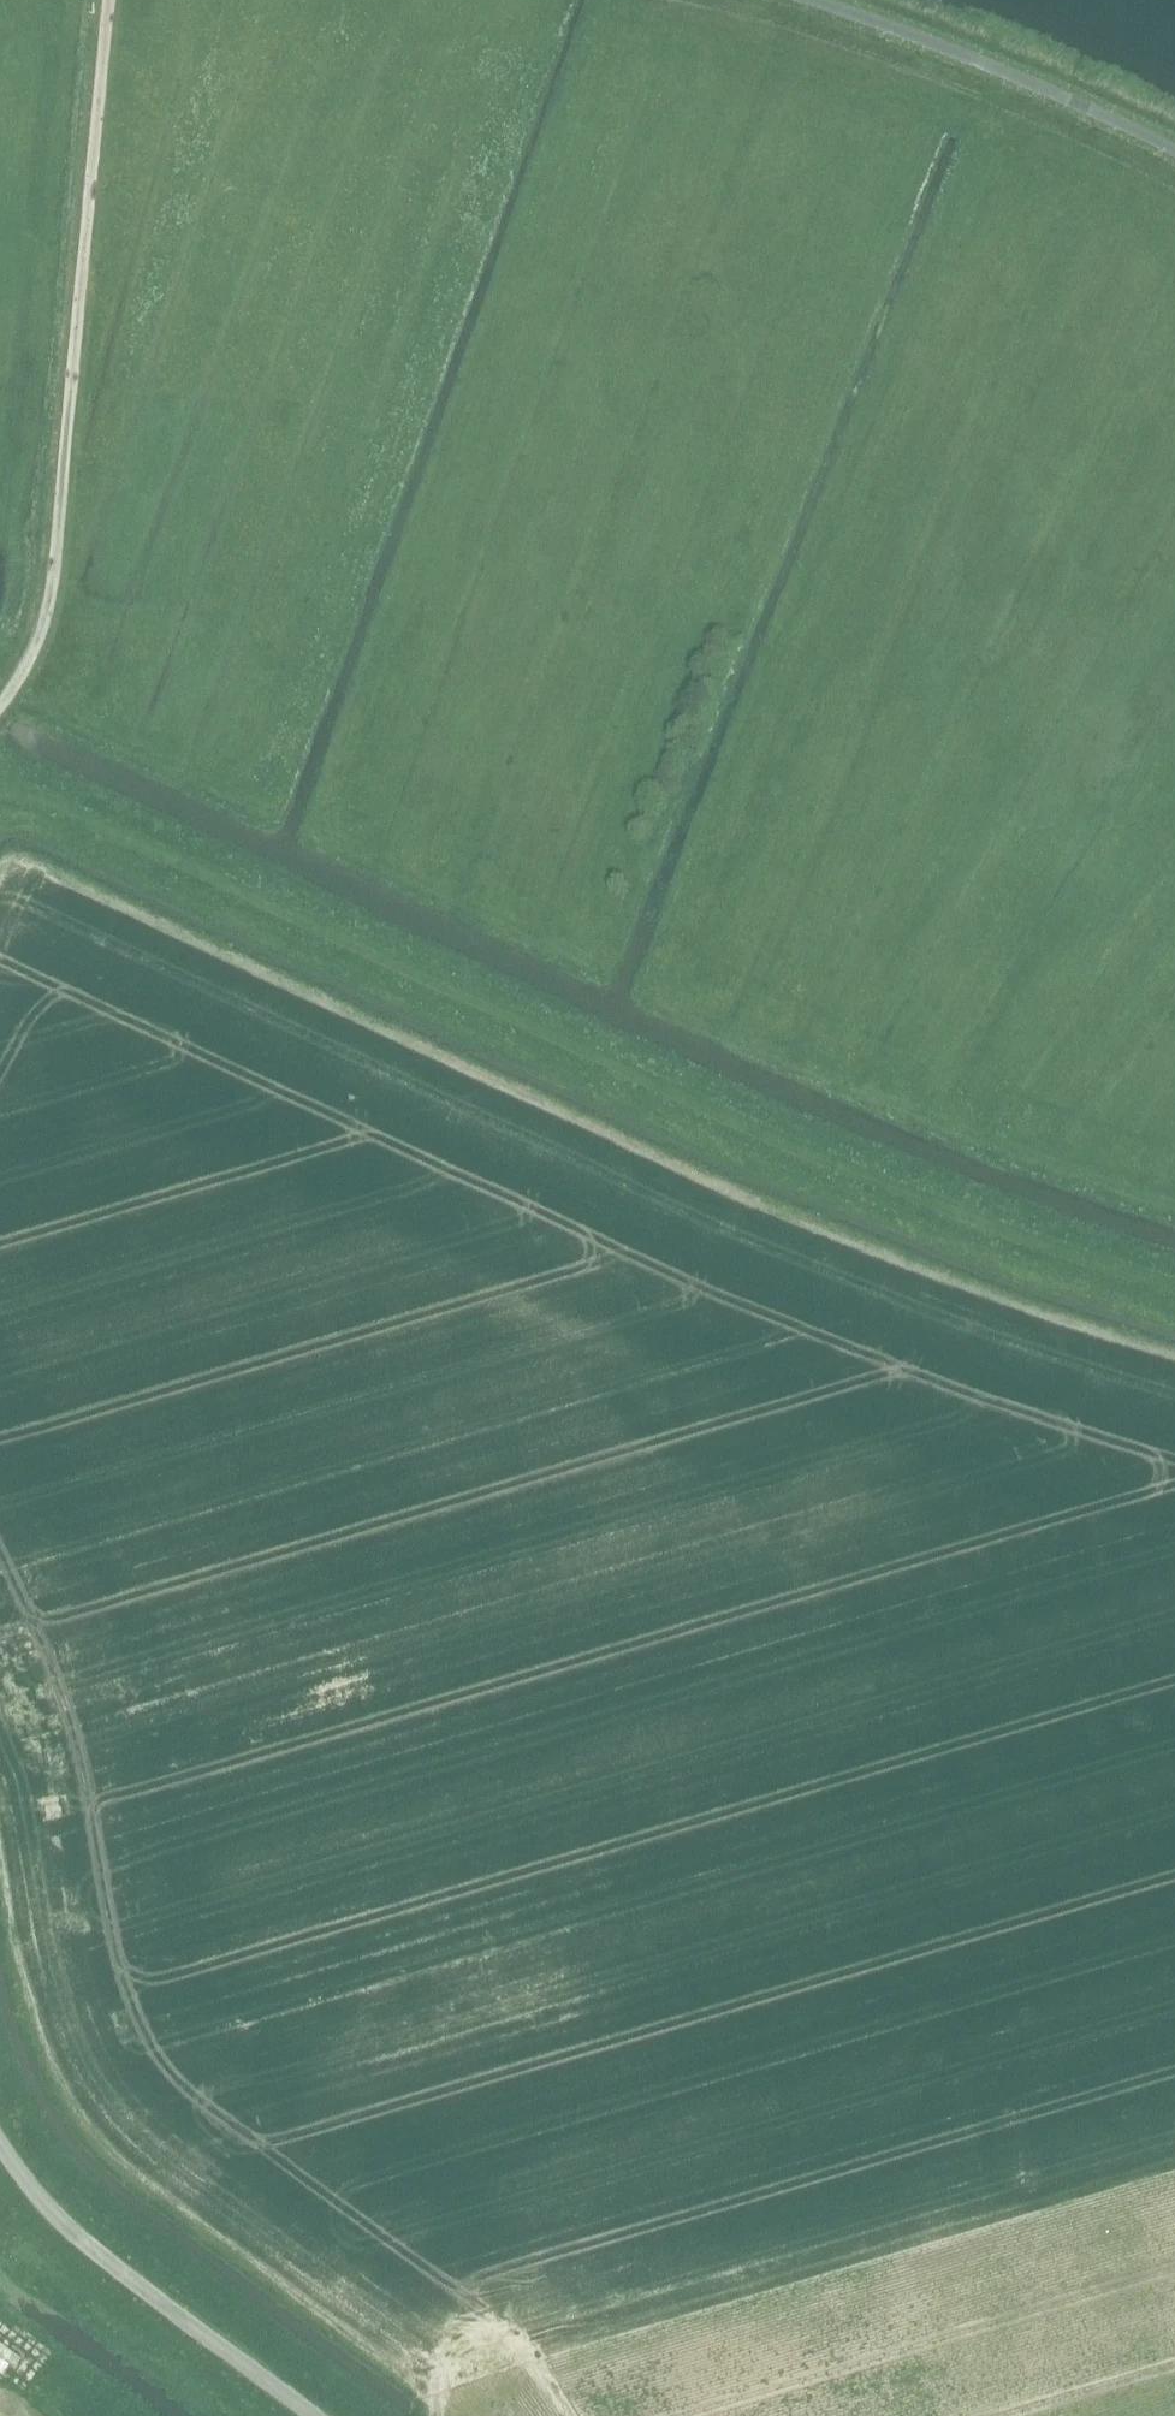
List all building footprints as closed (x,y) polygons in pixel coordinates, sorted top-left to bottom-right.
[(24,2361),(0,2344),(0,2374),(4,2376),(11,2367),(16,2371),(24,2361)]
